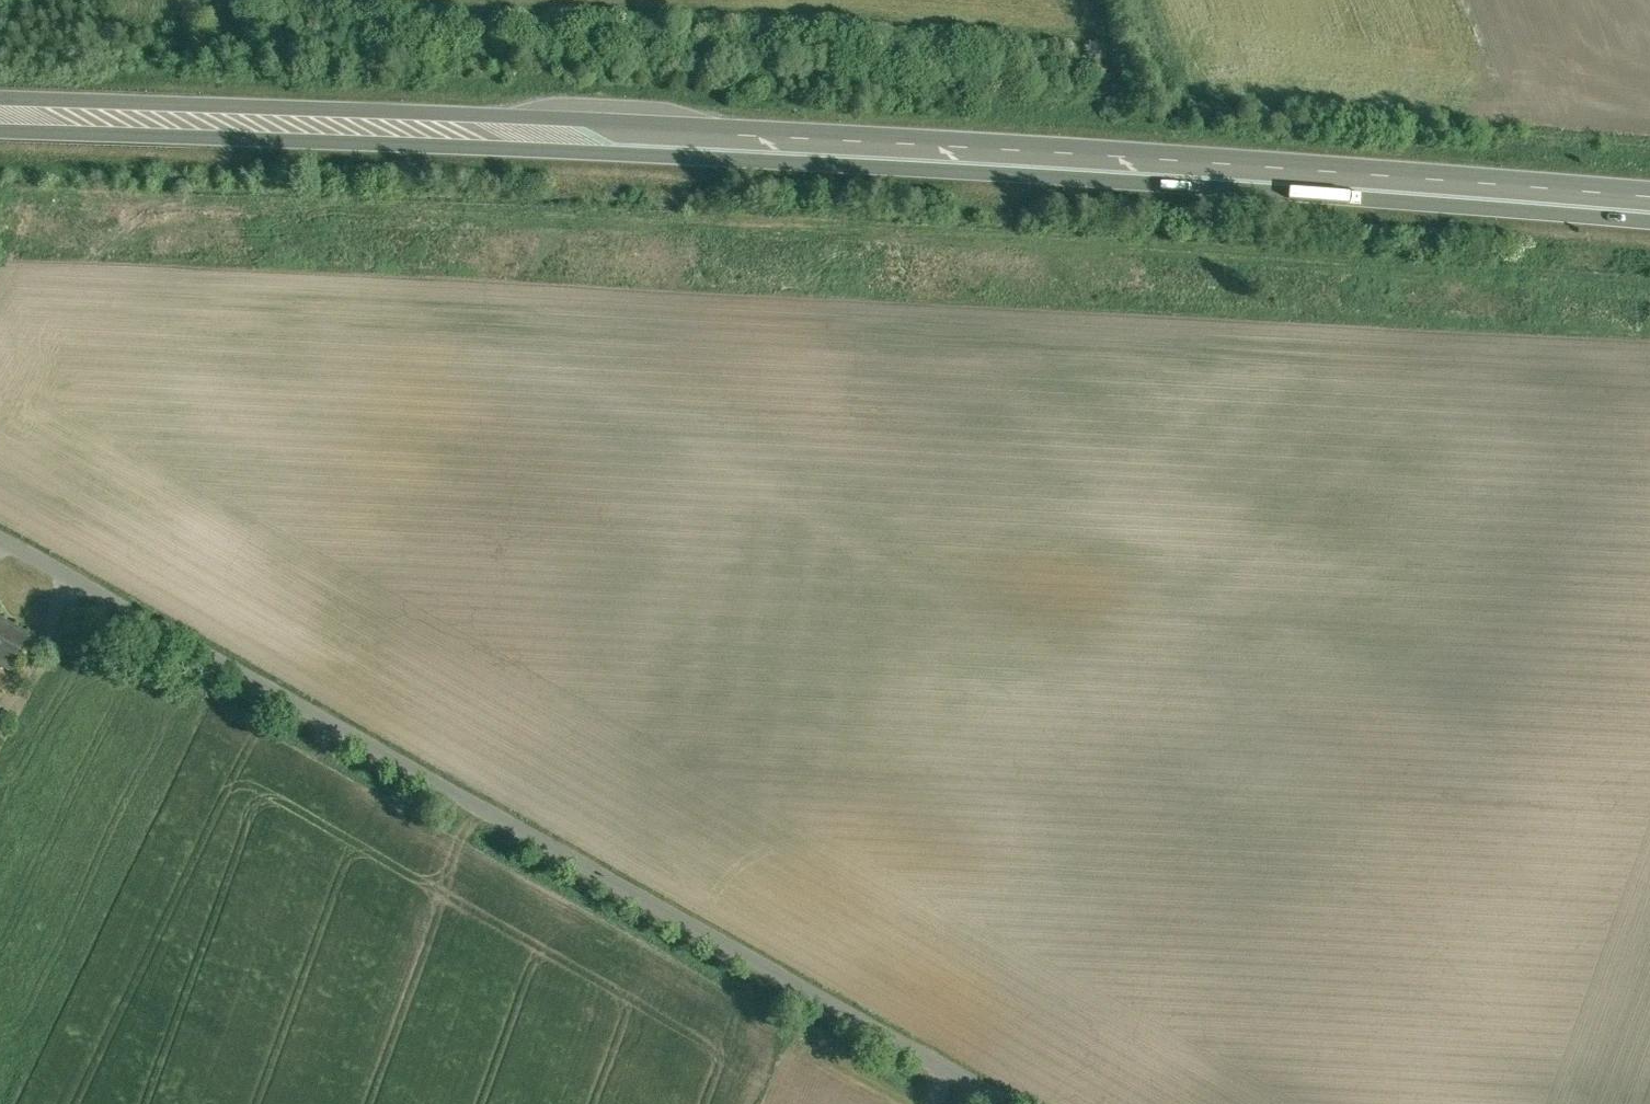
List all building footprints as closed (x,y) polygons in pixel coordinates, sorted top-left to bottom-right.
[(0,620),(0,662),(10,668),(28,635),(0,620)]
